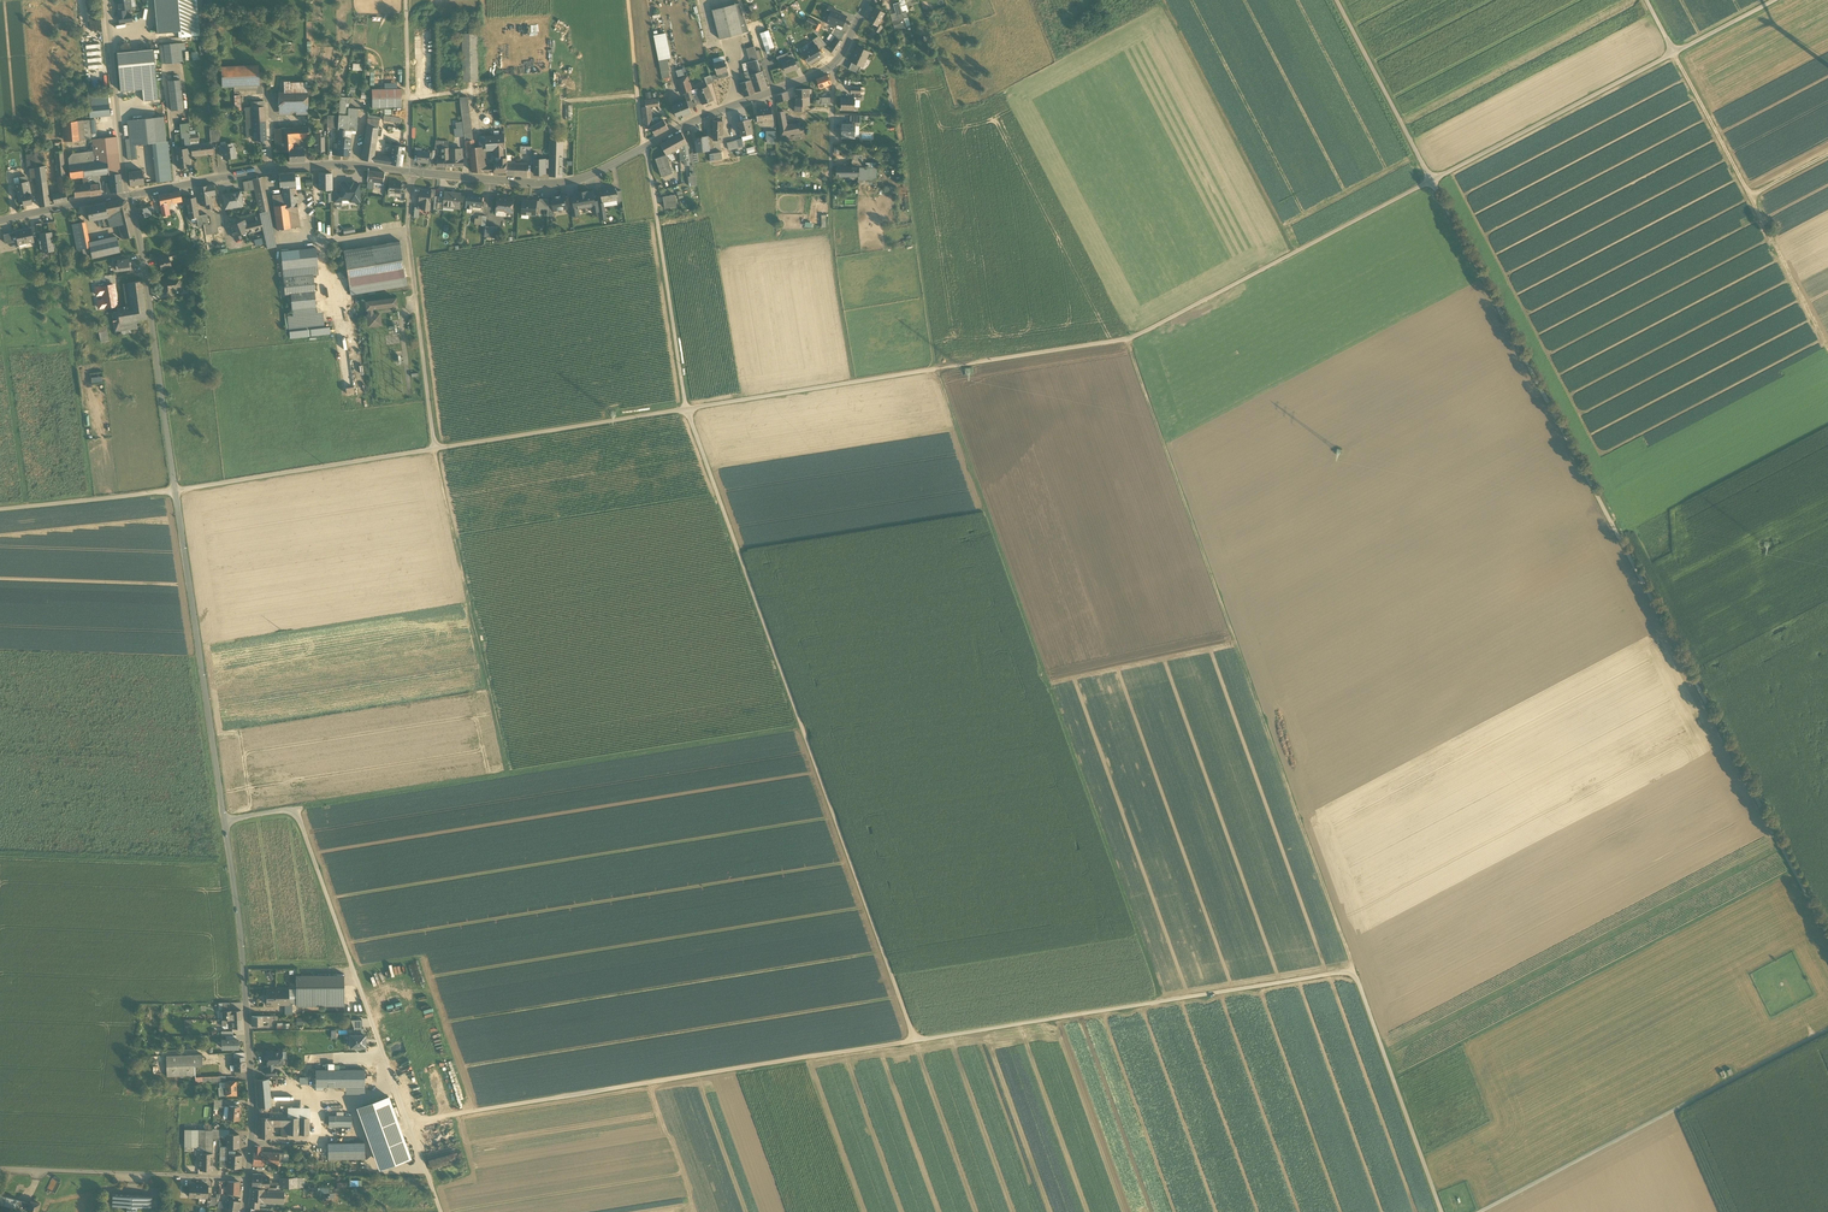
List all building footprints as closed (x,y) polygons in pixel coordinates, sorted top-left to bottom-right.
[(118,16),(126,15),(125,9),(131,8),(131,7),(130,0),(117,0),(117,3),(118,3),(119,9),(117,10),(118,16)] [(164,33),(161,0),(154,0),(157,34),(164,33)] [(164,33),(177,32),(180,31),(181,37),(197,36),(196,21),(191,22),(189,0),(161,0),(164,33)] [(197,36),(200,36),(197,0),(189,0),(191,22),(196,21),(197,36)] [(899,4),(906,27),(910,26),(906,12),(908,11),(906,6),(905,2),(899,4)] [(739,3),(735,4),(743,33),(749,32),(739,3)] [(894,20),(897,30),(906,27),(899,4),(899,3),(893,4),(896,13),(898,19),(894,20)] [(719,39),(743,33),(735,4),(712,10),(719,39)] [(877,25),(878,26),(878,25),(885,12),(876,8),(869,21),(877,25)] [(837,24),(842,26),(847,16),(834,11),(831,10),(831,11),(829,15),(827,20),(835,23),(837,24)] [(118,16),(119,23),(132,21),(131,14),(126,15),(118,16)] [(821,24),(817,22),(814,21),(808,18),(806,21),(810,23),(809,24),(815,26),(813,29),(818,31),(821,24)] [(835,23),(827,20),(826,23),(836,28),(837,24),(835,23)] [(874,30),(879,33),(882,27),(878,25),(878,26),(877,25),(874,30)] [(760,33),(767,53),(775,51),(768,30),(760,33)] [(462,34),(463,82),(478,81),(477,33),(462,34)] [(654,35),(659,60),(668,58),(671,58),(666,33),(654,35)] [(817,45),(819,49),(827,45),(818,36),(813,39),(816,46),(817,45)] [(831,51),(835,55),(839,48),(839,47),(842,41),(835,37),(832,42),(828,46),(832,49),(831,51)] [(164,45),(166,63),(178,62),(176,44),(164,45)] [(803,54),(809,64),(818,58),(817,56),(822,54),(819,49),(817,45),(816,46),(809,50),(803,54)] [(757,60),(758,59),(755,51),(754,46),(746,49),(750,62),(757,60)] [(861,67),(865,59),(865,58),(868,52),(857,47),(854,54),(855,54),(852,62),(861,67)] [(142,89),(143,101),(158,100),(153,49),(117,53),(120,91),(142,89)] [(779,64),(784,68),(785,67),(784,63),(790,61),(788,56),(787,53),(777,56),(779,64)] [(792,54),(788,56),(790,61),(784,63),(785,67),(784,68),(786,73),(797,69),(795,63),(792,54)] [(712,59),(714,64),(725,60),(723,55),(712,59)] [(659,60),(662,79),(670,77),(669,70),(670,70),(668,58),(659,60)] [(716,70),(717,74),(722,73),(721,72),(728,71),(725,60),(714,64),(715,68),(714,68),(715,70),(716,70)] [(750,75),(760,72),(760,71),(757,60),(750,62),(746,63),(749,71),(750,75)] [(848,69),(857,74),(861,67),(852,62),(848,69)] [(222,87),(233,86),(256,85),(258,85),(257,65),(221,67),(222,87)] [(678,77),(684,75),(684,72),(682,69),(676,71),(678,77)] [(740,83),(744,97),(755,93),(748,71),(744,72),(746,80),(744,80),(745,82),(740,83)] [(750,75),(756,92),(767,88),(762,71),(760,72),(750,75)] [(704,77),(707,85),(713,83),(711,75),(704,77)] [(684,93),(687,101),(694,99),(692,95),(693,95),(692,90),(687,76),(677,79),(681,94),(684,93)] [(819,86),(819,88),(830,84),(827,76),(816,80),(819,86)] [(168,81),(171,111),(183,110),(180,80),(179,80),(174,80),(168,81)] [(284,92),(307,91),(307,82),(290,82),(290,81),(283,81),(284,92)] [(829,87),(830,84),(819,88),(819,86),(812,89),(812,93),(829,87)] [(257,91),(256,85),(233,86),(235,108),(241,108),(240,92),(257,91)] [(697,91),(698,93),(701,101),(702,104),(713,100),(710,93),(707,87),(708,87),(708,86),(698,90),(697,91)] [(371,90),(372,108),(402,107),(401,89),(397,89),(384,89),(371,90)] [(795,90),(796,98),(809,98),(809,94),(810,94),(810,91),(808,91),(808,89),(795,90)] [(776,94),(777,103),(784,101),(789,100),(787,90),(776,94)] [(290,109),(295,109),(301,109),(308,109),(307,91),(284,92),(278,92),(278,110),(290,109)] [(695,104),(701,101),(698,93),(693,95),(692,95),(694,99),(695,104)] [(89,109),(90,117),(110,115),(108,94),(88,96),(89,109)] [(460,99),(462,114),(470,112),(468,98),(460,99)] [(796,98),(796,106),(802,106),(809,106),(809,98),(796,98)] [(687,101),(689,109),(696,106),(695,104),(694,99),(687,101)] [(841,110),(855,110),(855,107),(855,100),(855,99),(841,99),(841,110)] [(673,106),(677,118),(691,112),(689,109),(687,101),(686,101),(673,106)] [(338,130),(344,130),(352,130),(356,131),(358,109),(348,108),(348,114),(344,114),(345,104),(339,103),(338,115),(338,130)] [(264,106),(252,107),(254,137),(254,140),(266,140),(264,106)] [(246,137),(254,137),(252,107),(251,107),(244,107),(246,137)] [(757,110),(758,121),(759,121),(764,120),(764,121),(772,119),(770,108),(757,110)] [(475,147),(470,112),(462,114),(463,122),(465,136),(465,141),(466,148),(475,147)] [(777,112),(779,127),(787,125),(784,112),(777,112)] [(651,127),(653,125),(653,124),(651,125),(651,121),(651,119),(650,114),(643,115),(644,129),(651,128),(651,127)] [(368,115),(366,126),(378,128),(380,117),(368,115)] [(127,120),(129,139),(130,145),(134,145),(152,143),(166,142),(166,141),(163,117),(127,120)] [(653,122),(651,121),(651,125),(653,124),(653,125),(663,120),(661,117),(659,118),(656,119),(656,120),(653,122)] [(77,121),(79,140),(91,139),(90,120),(77,121)] [(664,120),(663,120),(653,125),(651,127),(651,128),(655,135),(668,128),(664,120)] [(738,123),(741,136),(751,134),(750,128),(749,120),(738,123)] [(64,122),(66,141),(79,140),(77,121),(64,122)] [(713,140),(723,140),(723,122),(713,121),(713,140)] [(455,129),(456,137),(465,136),(463,122),(457,122),(458,129),(455,129)] [(180,124),(181,133),(189,132),(188,123),(180,124)] [(800,123),(787,125),(779,127),(781,137),(786,136),(802,133),(800,123)] [(842,133),(842,137),(854,138),(855,136),(855,126),(855,125),(850,125),(845,125),(842,124),(842,128),(840,128),(840,133),(842,133)] [(378,128),(366,126),(363,146),(375,148),(377,136),(378,128)] [(274,129),(275,151),(289,151),(289,150),(294,150),(293,139),(308,138),(308,127),(274,129)] [(338,130),(337,147),(350,148),(351,139),(343,138),(343,136),(344,136),(344,130),(338,130)] [(351,139),(352,130),(344,130),(344,136),(343,136),(343,138),(351,139)] [(184,138),(185,147),(186,146),(191,146),(190,143),(190,136),(189,132),(181,133),(181,138),(184,138)] [(682,133),(675,137),(680,147),(681,161),(685,160),(685,161),(689,161),(689,154),(687,143),(682,133)] [(803,139),(802,133),(786,136),(787,142),(803,139)] [(314,134),(315,152),(321,152),(321,150),(324,150),(323,138),(320,138),(320,134),(314,134)] [(504,137),(504,134),(485,135),(485,137),(486,151),(496,150),(505,149),(505,148),(504,137)] [(695,139),(697,152),(709,150),(707,136),(703,137),(703,138),(695,139)] [(93,151),(94,162),(98,161),(107,160),(108,171),(108,174),(108,175),(120,173),(118,147),(117,147),(116,137),(92,139),(93,151)] [(486,151),(485,137),(479,137),(480,147),(483,156),(484,167),(487,167),(485,151),(486,151)] [(671,152),(680,147),(675,137),(661,144),(666,154),(671,152)] [(134,148),(134,145),(130,145),(129,139),(125,139),(127,160),(137,159),(136,148),(134,148)] [(743,141),(742,139),(727,142),(729,150),(744,146),(743,141)] [(435,148),(442,149),(441,144),(443,144),(443,141),(436,140),(435,148)] [(167,141),(166,141),(166,142),(152,143),(156,182),(172,180),(167,141)] [(448,141),(443,141),(443,144),(441,144),(442,149),(442,159),(437,159),(438,167),(446,167),(446,166),(446,159),(449,159),(449,150),(448,141)] [(550,141),(550,150),(558,150),(558,155),(562,155),(562,157),(563,157),(563,141),(561,141),(550,141)] [(191,146),(191,155),(212,153),(211,144),(191,146)] [(223,153),(224,159),(233,158),(233,152),(235,152),(234,147),(230,147),(230,144),(220,145),(221,153),(223,153)] [(390,164),(402,166),(405,147),(393,145),(392,150),(391,158),(390,164)] [(374,156),(375,148),(363,146),(361,160),(378,162),(379,156),(374,156)] [(349,156),(350,148),(337,147),(337,149),(337,155),(349,156)] [(480,147),(475,147),(466,148),(467,158),(471,157),(472,172),(484,173),(484,172),(484,167),(483,156),(480,147)] [(29,169),(36,167),(34,153),(34,149),(25,150),(28,165),(29,169)] [(289,151),(289,161),(304,160),(303,149),(294,150),(289,150),(289,151)] [(462,149),(449,150),(449,159),(446,159),(446,166),(463,166),(463,156),(462,156),(462,149)] [(500,158),(506,158),(505,149),(496,150),(496,157),(500,157),(500,158)] [(176,151),(178,168),(189,167),(188,156),(187,150),(176,151)] [(45,165),(43,151),(34,153),(36,167),(45,165)] [(55,151),(59,186),(66,185),(63,151),(55,151)] [(93,151),(83,152),(84,156),(83,156),(84,163),(94,162),(93,151)] [(428,163),(429,152),(421,152),(418,151),(418,154),(417,162),(428,163)] [(722,152),(714,153),(715,160),(723,159),(722,152)] [(74,165),(81,164),(80,153),(72,154),(74,165)] [(692,174),(692,176),(696,175),(694,162),(693,154),(689,154),(689,161),(685,161),(685,165),(690,165),(691,174),(692,174)] [(852,154),(851,167),(858,167),(863,168),(863,155),(852,154)] [(549,176),(562,176),(562,157),(562,155),(558,155),(550,155),(549,176)] [(673,174),(666,155),(655,159),(662,178),(673,174)] [(506,172),(506,161),(506,158),(500,158),(500,161),(494,162),(494,167),(494,172),(506,172)] [(535,174),(541,174),(541,173),(545,173),(545,167),(545,160),(545,159),(537,159),(534,159),(534,164),(535,174)] [(107,160),(98,161),(100,172),(108,171),(107,160)] [(95,173),(100,172),(98,161),(94,162),(84,163),(82,164),(84,177),(88,177),(91,177),(95,173)] [(515,161),(506,161),(506,172),(506,176),(527,177),(527,163),(515,163),(515,161)] [(82,177),(84,177),(82,164),(81,164),(74,165),(69,165),(70,178),(82,177)] [(47,181),(45,165),(36,167),(29,169),(31,178),(35,177),(36,183),(47,181)] [(837,176),(848,176),(854,176),(858,176),(858,167),(851,167),(837,167),(837,176)] [(858,184),(868,184),(868,170),(866,170),(866,168),(863,168),(858,167),(858,176),(858,184)] [(867,168),(866,168),(866,170),(868,170),(868,184),(872,184),(872,181),(876,181),(876,167),(867,168)] [(129,174),(130,185),(144,184),(143,171),(133,172),(134,174),(129,174)] [(376,172),(368,171),(367,181),(374,182),(375,182),(376,172)] [(278,173),(280,186),(282,186),(282,188),(295,186),(293,172),(278,173)] [(375,182),(384,183),(385,173),(376,172),(375,182)] [(108,175),(109,182),(121,182),(120,173),(108,175)] [(322,190),(332,190),(332,173),(318,173),(318,190),(322,190)] [(697,185),(696,175),(692,176),(688,177),(690,186),(697,185)] [(96,176),(91,177),(91,180),(94,180),(94,184),(99,183),(98,177),(96,176)] [(88,177),(89,185),(90,195),(90,196),(101,194),(99,183),(94,184),(94,180),(91,180),(91,177),(88,177)] [(254,189),(259,213),(268,211),(266,205),(260,177),(252,179),(252,180),(254,189)] [(242,182),(244,191),(254,189),(252,180),(242,182)] [(18,196),(21,196),(21,195),(30,193),(28,181),(19,183),(15,184),(18,196)] [(50,205),(47,181),(36,183),(39,207),(50,205)] [(374,182),(367,181),(366,188),(373,189),(374,182)] [(389,192),(401,193),(401,192),(402,182),(390,181),(389,192)] [(122,192),(121,182),(109,182),(106,183),(106,184),(107,193),(122,192)] [(352,201),(359,201),(359,184),(351,184),(351,185),(348,185),(348,184),(340,184),(341,192),(341,199),(352,199),(352,201)] [(52,194),(54,204),(67,201),(65,192),(67,192),(66,185),(59,186),(59,193),(52,194)] [(75,197),(90,195),(89,185),(83,185),(73,186),(75,197)] [(198,197),(211,195),(209,185),(197,188),(198,197)] [(286,196),(287,199),(296,198),(295,186),(282,188),(283,189),(283,194),(283,197),(286,196)] [(444,197),(439,197),(435,196),(436,190),(431,189),(431,192),(432,192),(431,197),(435,198),(434,209),(437,209),(443,210),(444,205),(443,205),(444,197)] [(601,191),(603,202),(618,199),(617,193),(616,189),(601,191)] [(420,190),(419,203),(424,203),(430,204),(431,197),(432,192),(431,192),(426,191),(420,190)] [(453,208),(459,209),(461,193),(460,193),(460,194),(452,193),(452,192),(445,191),(444,197),(443,205),(444,205),(453,206),(453,208)] [(586,191),(582,192),(585,208),(592,207),(595,206),(594,202),(593,192),(588,192),(586,191)] [(159,200),(160,205),(167,204),(174,203),(172,192),(158,195),(159,200)] [(223,195),(225,207),(238,205),(237,202),(241,202),(239,192),(223,195)] [(578,209),(585,208),(582,192),(578,193),(577,194),(572,195),(574,205),(574,209),(578,209)] [(32,204),(30,193),(21,195),(21,196),(22,201),(23,205),(32,204)] [(273,205),(287,204),(287,199),(286,196),(283,197),(283,194),(271,195),(273,205)] [(467,208),(472,209),(472,205),(482,206),(482,196),(468,194),(467,208)] [(212,208),(211,195),(198,197),(200,205),(206,204),(206,209),(212,208)] [(553,204),(554,210),(567,208),(565,195),(553,197),(553,202),(552,202),(553,204)] [(663,197),(665,209),(677,207),(675,195),(663,197)] [(188,209),(190,218),(196,216),(198,216),(195,198),(186,199),(187,205),(187,209),(188,209)] [(498,198),(496,209),(506,210),(506,212),(512,212),(513,200),(498,198)] [(539,201),(537,201),(536,207),(539,207),(539,209),(548,209),(548,205),(548,200),(539,199),(539,201)] [(105,204),(107,217),(119,215),(120,219),(130,217),(126,201),(124,200),(123,200),(105,204)] [(531,201),(523,200),(522,212),(528,213),(528,214),(535,215),(536,207),(537,201),(531,200),(531,201)] [(596,212),(600,212),(599,205),(598,201),(594,202),(595,206),(592,207),(593,213),(596,212)] [(86,207),(89,221),(103,218),(107,217),(105,204),(105,203),(86,207)] [(277,230),(290,228),(289,214),(298,213),(297,203),(287,204),(273,205),(277,230)] [(162,213),(162,216),(168,215),(167,204),(160,205),(162,213)] [(570,206),(572,216),(579,215),(578,209),(574,209),(574,205),(570,206)] [(137,210),(139,218),(149,216),(148,211),(147,208),(137,210)] [(266,242),(267,248),(276,247),(269,210),(268,211),(259,213),(260,215),(261,221),(263,230),(265,237),(266,242)] [(300,227),(298,213),(289,214),(290,228),(300,227)] [(134,236),(130,217),(120,219),(119,215),(107,217),(103,218),(105,228),(121,224),(124,238),(134,236)] [(482,225),(482,216),(479,215),(478,219),(475,218),(474,224),(482,225)] [(230,227),(235,240),(241,237),(239,233),(247,230),(248,233),(254,232),(253,231),(257,231),(263,230),(261,221),(257,222),(246,225),(244,221),(230,227)] [(85,222),(77,223),(81,247),(89,246),(85,222)] [(77,261),(92,258),(91,253),(83,255),(82,249),(90,247),(89,246),(81,247),(77,223),(71,224),(77,261)] [(485,237),(496,238),(497,227),(486,226),(485,237)] [(15,231),(16,233),(17,240),(18,244),(33,241),(30,229),(21,232),(21,230),(15,231)] [(42,252),(48,251),(45,232),(39,233),(40,240),(39,241),(40,249),(42,248),(42,252)] [(51,232),(45,232),(48,251),(54,251),(54,247),(55,247),(54,239),(52,239),(51,232)] [(3,235),(4,243),(13,241),(13,238),(12,233),(3,235)] [(89,246),(90,247),(91,253),(92,258),(120,251),(117,239),(89,246)] [(343,251),(347,275),(404,265),(400,242),(343,251)] [(178,250),(179,256),(190,253),(188,247),(178,250)] [(280,251),(282,269),(317,265),(316,248),(280,251)] [(158,259),(161,269),(171,266),(168,256),(158,259)] [(116,263),(117,271),(131,269),(130,261),(128,262),(128,259),(117,260),(117,263),(116,263)] [(317,265),(282,269),(283,279),(313,276),(313,275),(318,275),(317,265)] [(404,265),(347,275),(349,286),(406,277),(404,265)] [(290,294),(292,309),(316,307),(313,276),(283,279),(285,294),(290,294)] [(406,277),(349,286),(350,295),(407,285),(406,277)] [(132,301),(133,305),(134,311),(146,309),(142,280),(128,283),(130,301),(132,301)] [(164,286),(165,293),(172,293),(171,288),(180,287),(179,280),(163,282),(163,286),(164,286)] [(130,301),(128,283),(123,284),(126,307),(133,305),(132,301),(130,301)] [(98,301),(99,308),(117,305),(113,285),(108,286),(101,287),(96,288),(97,295),(101,295),(102,296),(103,298),(102,300),(98,301)] [(367,309),(368,309),(372,308),(396,305),(395,297),(366,301),(367,309)] [(115,336),(127,334),(125,322),(135,321),(147,319),(146,309),(134,311),(133,305),(126,307),(117,308),(117,312),(111,313),(115,336)] [(316,307),(292,309),(292,315),(316,312),(316,307)] [(372,314),(372,308),(368,309),(369,314),(367,314),(369,326),(381,324),(380,317),(381,317),(380,314),(380,313),(372,314)] [(316,312),(292,315),(287,315),(288,324),(324,320),(323,312),(316,312)] [(136,329),(135,321),(125,322),(127,334),(132,333),(132,330),(136,329)] [(329,327),(310,329),(311,336),(330,334),(329,327)] [(309,329),(289,331),(290,339),(309,337),(309,329)] [(108,343),(106,331),(99,333),(101,344),(108,343)] [(388,383),(381,384),(383,399),(390,398),(388,383)] [(392,418),(385,418),(387,433),(394,433),(392,418)] [(296,1006),(344,1005),(344,975),(296,976),(296,989),(296,998),(296,1004),(296,1006)] [(284,1004),(292,1004),(292,998),(287,998),(286,990),(288,990),(288,989),(266,989),(266,1004),(276,1004),(276,1000),(284,1000),(284,1004)] [(287,998),(292,998),(296,998),(296,989),(288,989),(288,990),(286,990),(287,998)] [(222,1011),(222,1020),(241,1019),(241,1010),(222,1011)] [(262,1025),(262,1020),(262,1016),(251,1016),(251,1026),(262,1025)] [(242,1028),(241,1019),(222,1020),(222,1025),(226,1025),(226,1028),(229,1028),(242,1028)] [(362,1019),(351,1020),(354,1028),(362,1028),(362,1019)] [(350,1035),(350,1047),(355,1047),(355,1049),(360,1049),(360,1047),(365,1047),(365,1035),(364,1035),(364,1028),(362,1028),(354,1028),(354,1035),(350,1035)] [(238,1048),(238,1039),(236,1039),(226,1039),(222,1039),(222,1048),(238,1048)] [(268,1065),(268,1070),(273,1069),(273,1064),(275,1064),(276,1065),(279,1065),(280,1064),(280,1059),(282,1059),(281,1051),(274,1052),(274,1050),(270,1050),(270,1051),(266,1051),(267,1065),(268,1065)] [(234,1053),(234,1062),(245,1061),(244,1052),(234,1053)] [(166,1076),(195,1075),(194,1065),(202,1065),(201,1054),(165,1056),(166,1076)] [(234,1070),(234,1071),(246,1071),(245,1061),(234,1062),(234,1065),(230,1065),(230,1070),(234,1070)] [(218,1064),(202,1065),(194,1065),(195,1075),(195,1077),(212,1077),(219,1076),(218,1064)] [(346,1093),(364,1093),(364,1070),(339,1070),(334,1070),(328,1070),(316,1070),(316,1086),(323,1086),(346,1086),(346,1093)] [(256,1079),(258,1108),(259,1108),(271,1107),(271,1106),(268,1078),(256,1079)] [(235,1081),(226,1081),(225,1081),(225,1082),(225,1087),(226,1095),(236,1094),(235,1081)] [(388,1096),(363,1105),(385,1167),(410,1158),(388,1096)] [(228,1118),(238,1119),(238,1112),(239,1112),(239,1106),(229,1105),(229,1106),(228,1118)] [(385,1167),(363,1105),(356,1108),(378,1169),(385,1167)] [(259,1117),(270,1117),(270,1112),(272,1112),(271,1106),(271,1107),(259,1108),(259,1117)] [(288,1107),(287,1112),(287,1117),(299,1117),(309,1117),(310,1107),(288,1107)] [(287,1136),(287,1134),(287,1117),(287,1112),(272,1112),(270,1112),(270,1117),(270,1125),(281,1126),(281,1136),(287,1136)] [(336,1126),(351,1126),(351,1116),(343,1116),(336,1116),(329,1116),(329,1126),(336,1126)] [(258,1137),(270,1137),(270,1125),(270,1117),(259,1117),(258,1117),(258,1137)] [(299,1117),(287,1117),(287,1134),(299,1134),(299,1117)] [(309,1134),(309,1117),(299,1117),(299,1134),(309,1134)] [(220,1137),(227,1137),(227,1134),(233,1134),(233,1130),(220,1129),(220,1137)] [(212,1137),(212,1130),(211,1130),(204,1130),(191,1130),(191,1147),(200,1147),(212,1147),(212,1137)] [(227,1147),(239,1147),(239,1134),(233,1134),(227,1134),(227,1137),(227,1147)] [(328,1143),(328,1158),(364,1158),(364,1143),(328,1143)] [(263,1162),(268,1163),(269,1153),(260,1152),(260,1146),(255,1146),(253,1165),(262,1166),(263,1162)] [(199,1170),(211,1170),(212,1153),(200,1153),(196,1153),(196,1155),(196,1161),(200,1161),(200,1164),(199,1170)] [(279,1153),(269,1153),(268,1163),(278,1163),(279,1153)] [(227,1167),(241,1167),(242,1155),(227,1154),(227,1156),(227,1159),(227,1167)] [(252,1187),(260,1187),(261,1177),(261,1174),(252,1173),(252,1187)] [(269,1177),(261,1177),(260,1187),(268,1187),(268,1181),(269,1181),(269,1177)] [(56,1192),(61,1182),(52,1178),(48,1188),(56,1192)] [(280,1182),(280,1188),(296,1188),(296,1178),(280,1178),(280,1182)] [(233,1193),(239,1194),(239,1182),(228,1181),(227,1186),(227,1189),(227,1193),(230,1193),(233,1193)] [(271,1181),(269,1181),(268,1181),(268,1187),(268,1189),(276,1189),(280,1188),(280,1182),(271,1182),(271,1181)] [(189,1197),(198,1197),(199,1184),(189,1184),(189,1185),(189,1192),(189,1197)] [(208,1185),(199,1184),(198,1197),(207,1197),(207,1192),(208,1186),(208,1185)] [(252,1188),(251,1200),(259,1201),(263,1202),(263,1201),(264,1189),(252,1188)] [(263,1201),(274,1202),(275,1190),(266,1190),(265,1189),(264,1189),(263,1201)] [(281,1190),(275,1190),(274,1202),(276,1203),(284,1203),(285,1189),(280,1189),(281,1190)] [(15,1208),(18,1200),(0,1195),(0,1204),(15,1208)] [(126,1211),(136,1211),(137,1207),(151,1207),(151,1196),(112,1195),(112,1206),(127,1206),(126,1211)] [(219,1201),(219,1197),(216,1197),(211,1197),(211,1200),(211,1206),(216,1206),(218,1207),(218,1201),(219,1201)] [(218,1207),(225,1208),(239,1210),(240,1201),(234,1200),(230,1199),(229,1203),(219,1201),(218,1201),(218,1207)] [(18,1200),(15,1208),(15,1210),(21,1211),(27,1211),(30,1203),(18,1200)] [(30,1203),(27,1211),(31,1211),(37,1211),(40,1203),(30,1201),(30,1203)]
